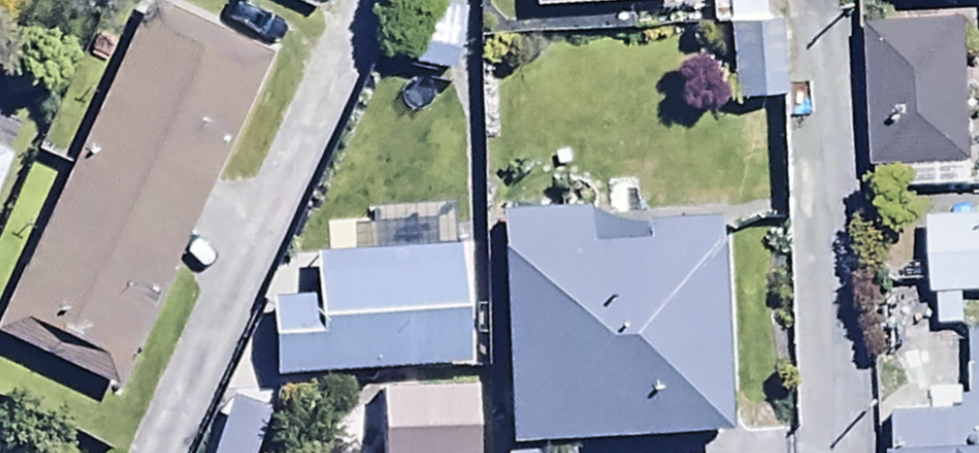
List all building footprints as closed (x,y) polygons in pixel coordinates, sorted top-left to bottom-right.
[(247,0),(125,0),(0,263),(0,304),(112,357),(275,13),(247,0)] [(712,99),(783,95),(779,14),(763,15),(762,0),(707,0),(712,99)] [(868,139),(969,134),(963,0),(862,0),(868,139)] [(9,109),(0,105),(0,129),(9,109)] [(719,179),(496,187),(504,402),(727,394),(719,179)] [(274,337),(469,317),(457,203),(302,219),(307,264),(267,268),(274,337)] [(925,212),(927,292),(936,292),(937,324),(962,323),(961,290),(978,290),(978,211),(925,212)] [(893,452),(978,452),(978,327),(966,327),(969,407),(892,409),(893,452)] [(327,452),(479,452),(476,370),(407,372),(408,402),(369,403),(369,414),(326,416),(327,452)]
